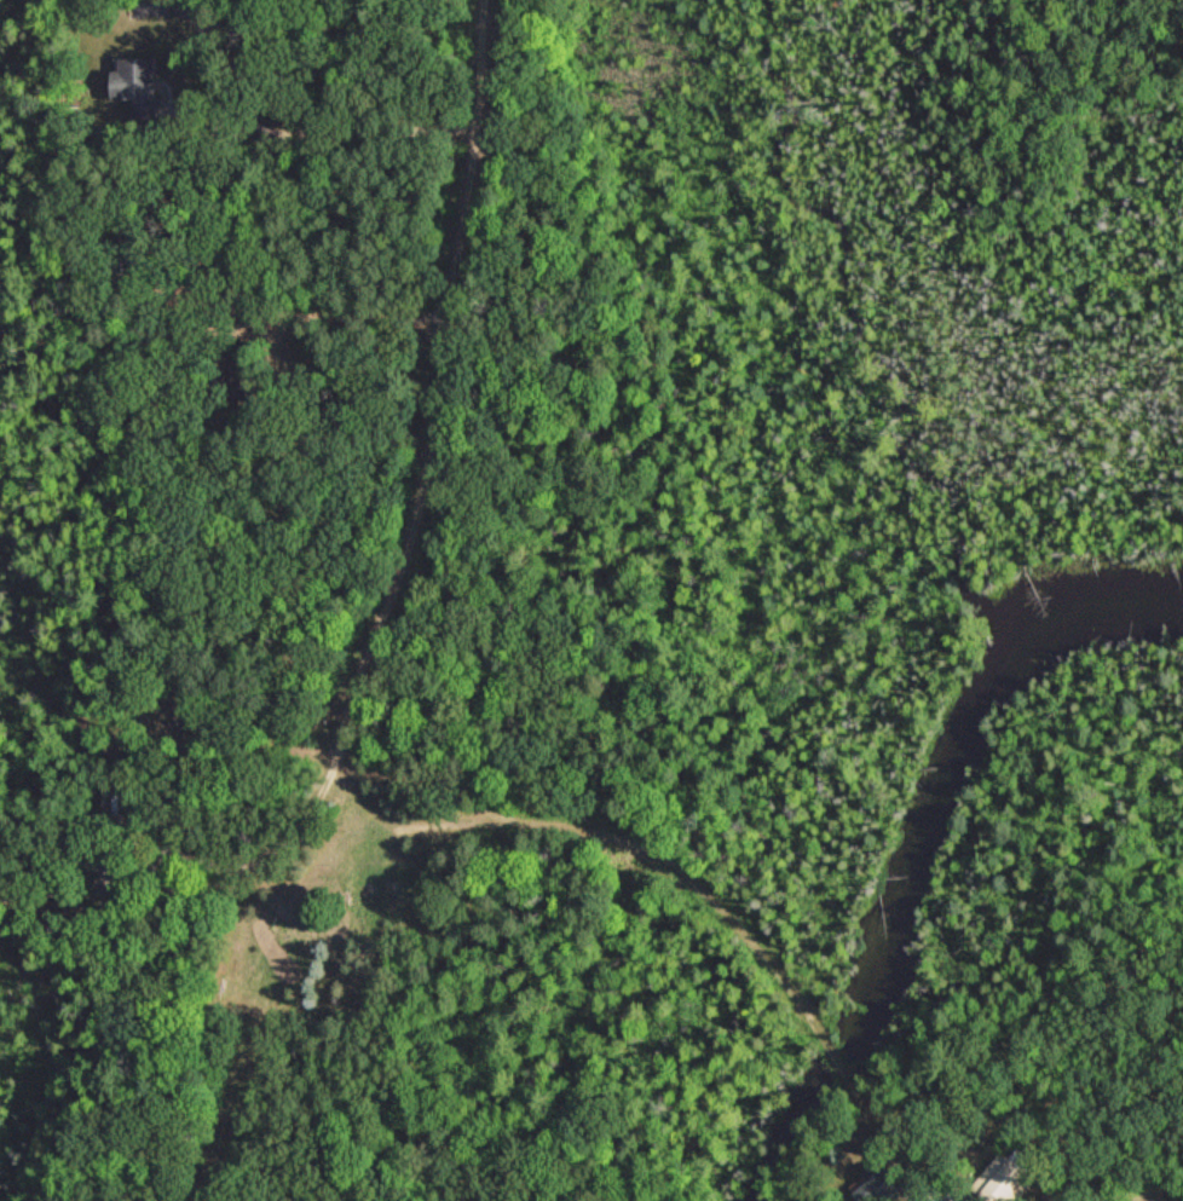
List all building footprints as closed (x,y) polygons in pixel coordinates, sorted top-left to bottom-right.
[(1035,1171),(1042,1161),(1022,1146),(1015,1156),(1006,1149),(978,1186),(997,1200),(1023,1200),(1042,1175),(1035,1171)]
